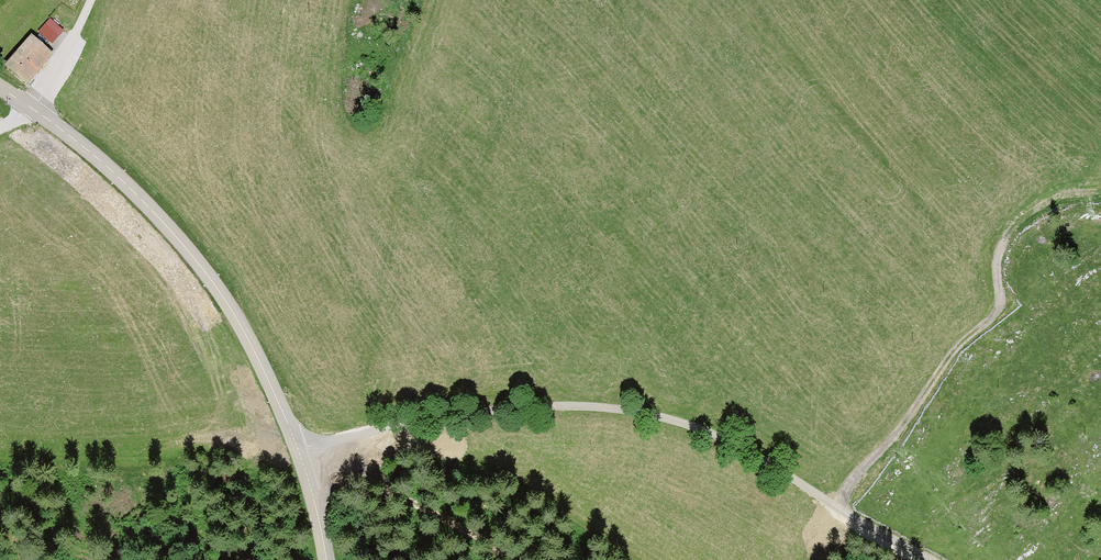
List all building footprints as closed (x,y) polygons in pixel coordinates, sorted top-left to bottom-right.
[(69,26),(46,9),(35,24),(58,41),(69,26)] [(32,36),(5,70),(26,87),(53,54),(32,36)]
